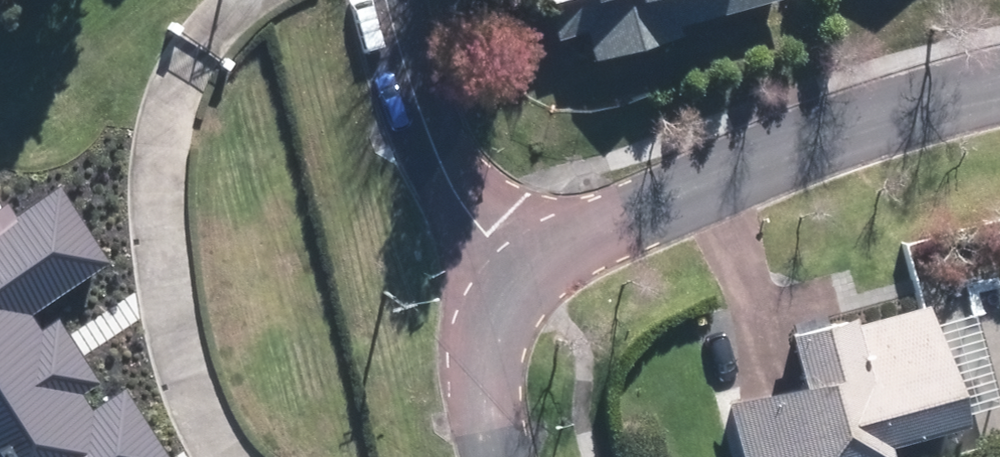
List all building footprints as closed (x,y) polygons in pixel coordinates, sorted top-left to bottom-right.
[(132,371),(141,365),(43,221),(1,249),(0,247),(0,456),(6,456),(17,449),(23,456),(162,456),(145,432),(165,419),(132,371)] [(882,434),(960,415),(932,299),(854,319),(851,307),(786,323),(799,374),(724,392),(740,456),(879,456),(887,455),(882,434)]
